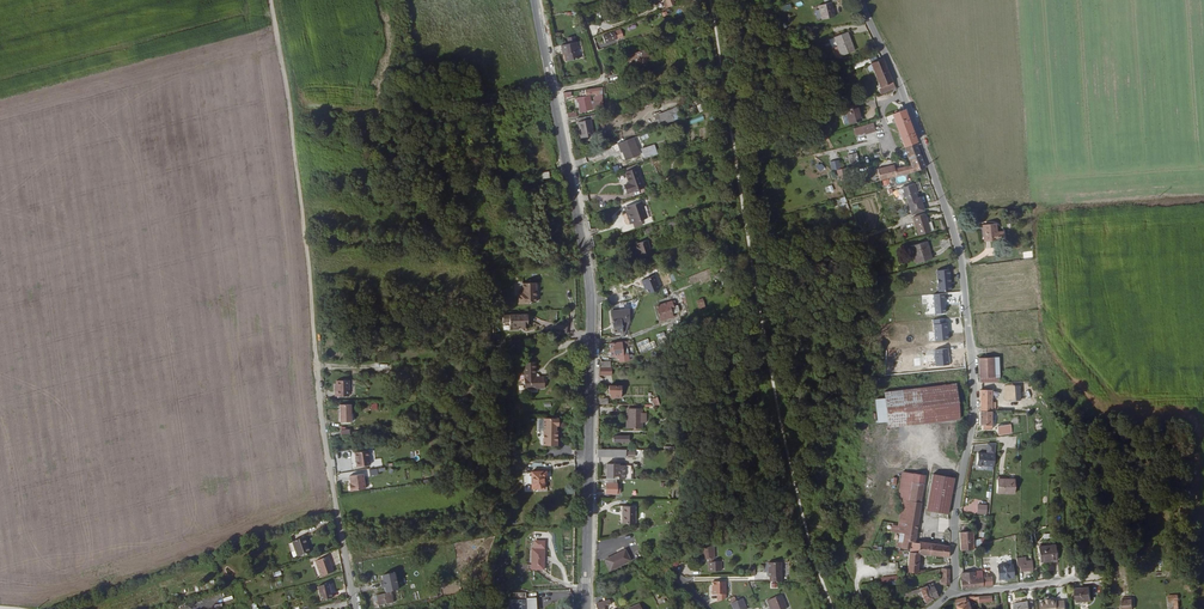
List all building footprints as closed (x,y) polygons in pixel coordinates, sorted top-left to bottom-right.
[(827,0),(828,2),(818,4),(821,18),(833,15),(830,1),(836,0),(827,0)] [(791,3),(783,6),(785,11),(793,9),(791,3)] [(604,41),(615,37),(614,35),(619,33),(618,30),(603,36),(604,41)] [(840,45),(844,53),(854,49),(845,30),(833,36),(838,45),(840,45)] [(578,58),(575,43),(561,45),(562,54),(564,54),(565,61),(578,58)] [(840,45),(838,45),(832,47),(837,56),(844,53),(840,45)] [(634,65),(645,61),(643,54),(641,54),(640,51),(626,56),(629,65),(634,64),(634,65)] [(895,87),(882,57),(870,63),(880,86),(877,88),(879,93),(895,87)] [(582,100),(577,101),(578,111),(592,109),(589,95),(581,97),(582,100)] [(861,119),(857,106),(846,109),(850,123),(861,119)] [(653,113),(656,124),(681,118),(679,108),(653,113)] [(878,167),(881,178),(893,174),(924,164),(911,130),(903,109),(892,113),(903,142),(910,161),(895,166),(894,163),(894,162),(878,167)] [(593,119),(592,115),(574,118),(578,139),(590,136),(588,120),(593,119)] [(690,125),(704,120),(703,115),(689,120),(690,125)] [(875,131),(872,123),(862,126),(864,132),(864,134),(875,131)] [(864,132),(862,126),(853,128),(855,135),(864,132)] [(631,139),(616,144),(618,148),(619,148),(623,160),(632,157),(631,154),(636,152),(631,139)] [(639,150),(643,162),(656,157),(652,145),(639,150)] [(859,163),(856,154),(848,156),(850,165),(859,163)] [(817,167),(821,172),(826,168),(821,162),(817,167)] [(840,172),(838,163),(830,165),(832,174),(834,173),(840,172)] [(633,165),(621,170),(622,173),(634,169),(633,165)] [(634,169),(622,173),(626,185),(621,186),(624,195),(641,188),(634,169)] [(549,177),(549,170),(536,172),(537,179),(549,177)] [(848,179),(845,170),(840,172),(834,173),(836,182),(848,179)] [(911,212),(923,207),(919,196),(914,198),(912,191),(918,189),(916,181),(897,187),(900,197),(905,195),(911,212)] [(844,210),(849,209),(846,197),(840,199),(844,210)] [(623,221),(620,222),(622,228),(638,222),(632,205),(620,210),(623,221)] [(926,220),(923,211),(913,215),(919,233),(931,229),(928,220),(926,220)] [(984,243),(999,242),(998,236),(995,236),(995,226),(983,227),(984,243)] [(929,239),(915,243),(917,249),(915,250),(918,260),(933,256),(929,239)] [(627,252),(629,257),(636,254),(635,249),(636,249),(634,245),(623,249),(625,253),(627,252)] [(538,290),(538,282),(528,285),(526,286),(525,294),(520,294),(520,302),(530,302),(530,301),(537,301),(537,290),(538,290)] [(935,314),(946,314),(946,294),(935,294),(935,314)] [(658,322),(667,319),(666,314),(668,313),(674,311),(674,312),(677,311),(676,308),(675,308),(673,304),(672,305),(670,300),(652,307),(658,322)] [(628,331),(627,307),(609,309),(613,331),(625,329),(625,331),(628,331)] [(528,320),(528,313),(510,313),(509,327),(518,327),(518,324),(521,324),(528,324),(528,320)] [(664,332),(637,343),(641,354),(668,343),(664,332)] [(627,337),(610,339),(612,351),(629,349),(627,337)] [(998,382),(997,358),(979,358),(977,358),(978,382),(998,382)] [(544,390),(544,379),(539,379),(539,377),(537,375),(536,375),(536,363),(525,363),(524,390),(544,390)] [(1017,386),(1017,382),(1010,382),(1010,386),(1005,386),(1006,393),(1010,393),(1011,400),(1021,400),(1020,385),(1017,386)] [(336,383),(337,388),(337,395),(335,395),(335,399),(349,399),(349,383),(336,383)] [(625,394),(626,387),(612,387),(612,394),(614,395),(614,398),(625,398),(625,394)] [(954,388),(945,389),(949,425),(958,423),(954,388)] [(949,425),(945,389),(926,392),(887,396),(883,396),(883,402),(874,403),(877,426),(886,425),(886,432),(887,432),(949,425)] [(981,391),(981,412),(993,411),(993,412),(997,412),(997,402),(993,402),(993,391),(981,391)] [(350,413),(350,404),(341,404),(341,421),(348,421),(347,413),(350,413)] [(642,410),(628,410),(628,420),(628,430),(642,430),(642,410)] [(993,411),(981,412),(981,426),(984,426),(984,429),(993,430),(993,412),(993,411)] [(1022,425),(1022,417),(1014,417),(1014,425),(1022,425)] [(558,438),(558,433),(556,433),(556,428),(558,428),(559,428),(559,420),(544,420),(543,447),(557,447),(557,439),(558,438)] [(999,435),(1012,435),(1012,425),(999,425),(999,435)] [(995,466),(997,442),(989,443),(988,453),(979,452),(978,464),(995,466)] [(626,451),(597,451),(597,459),(626,459),(626,451)] [(354,462),(367,460),(366,453),(353,455),(354,462)] [(607,466),(607,481),(625,481),(625,470),(619,470),(619,467),(607,466)] [(363,485),(360,471),(348,473),(349,480),(347,480),(348,487),(363,485)] [(547,479),(547,473),(532,473),(532,491),(544,491),(545,480),(547,479)] [(911,486),(924,488),(925,479),(903,475),(899,502),(903,503),(909,504),(911,486)] [(1015,477),(996,477),(996,493),(1015,494),(1015,477)] [(952,518),(958,483),(936,479),(931,514),(952,518)] [(616,491),(616,485),(606,485),(606,496),(616,496),(616,493),(617,493),(617,490),(616,491)] [(899,542),(899,547),(912,549),(912,546),(913,546),(914,543),(915,543),(919,518),(924,488),(911,486),(909,504),(903,503),(899,533),(905,534),(904,543),(899,542)] [(976,514),(985,515),(986,505),(976,504),(976,514)] [(636,523),(636,506),(623,506),(623,524),(636,523)] [(974,549),(973,546),(973,531),(960,532),(961,550),(974,549)] [(311,552),(304,536),(291,541),(297,557),(311,552)] [(916,550),(915,553),(922,553),(950,557),(950,546),(921,542),(920,544),(919,544),(917,544),(916,545),(915,546),(915,549),(916,550)] [(1058,560),(1057,545),(1040,547),(1041,561),(1058,560)] [(710,562),(709,563),(715,563),(715,559),(715,548),(710,547),(710,549),(704,548),(705,556),(703,556),(703,559),(711,559),(711,562),(710,562)] [(544,569),(544,550),(532,549),(532,569),(544,569)] [(629,551),(609,559),(613,570),(633,561),(629,551)] [(909,572),(913,573),(920,573),(922,553),(915,553),(911,552),(909,572)] [(322,576),(333,572),(330,565),(332,564),(329,556),(317,561),(322,576)] [(1014,576),(1014,563),(1004,564),(1004,560),(998,560),(999,578),(1014,576)] [(769,581),(781,581),(781,563),(768,562),(768,576),(769,576),(769,581)] [(1022,570),(1035,570),(1034,565),(1029,565),(1029,562),(1026,562),(1026,565),(1022,565),(1022,570)] [(722,572),(722,563),(717,563),(715,563),(709,563),(709,572),(722,572)] [(983,578),(983,566),(979,567),(979,572),(962,573),(963,580),(961,580),(961,589),(984,587),(983,578)] [(942,584),(950,584),(950,569),(942,569),(942,584)] [(385,591),(397,589),(394,572),(382,574),(385,591)] [(984,587),(993,585),(992,574),(985,574),(985,578),(983,578),(984,587)] [(322,601),(332,598),(329,583),(319,586),(322,601)] [(925,603),(938,598),(934,585),(906,593),(908,597),(922,593),(925,603)] [(1090,600),(1089,588),(1076,589),(1077,602),(1090,600)] [(395,590),(376,594),(378,599),(379,604),(393,601),(392,599),(397,598),(395,590)] [(614,602),(609,591),(600,595),(603,601),(601,602),(604,608),(612,608),(610,604),(614,602)] [(525,592),(508,592),(510,608),(527,608),(526,600),(525,592)] [(733,603),(742,599),(740,593),(730,597),(733,603)] [(770,608),(785,608),(780,595),(767,600),(770,608)] [(1176,607),(1179,607),(1179,595),(1169,595),(1169,601),(1176,601),(1176,607)] [(960,600),(963,608),(974,608),(971,598),(960,600)] [(527,608),(536,608),(535,599),(526,600),(527,608)] [(742,599),(733,603),(732,603),(734,608),(748,608),(743,599),(742,599)] [(1034,600),(1015,603),(1015,608),(1035,608),(1034,600)] [(1064,600),(1057,601),(1057,600),(1041,601),(1042,608),(1065,608),(1064,600)] [(1131,600),(1120,600),(1120,608),(1131,608),(1131,600)]
